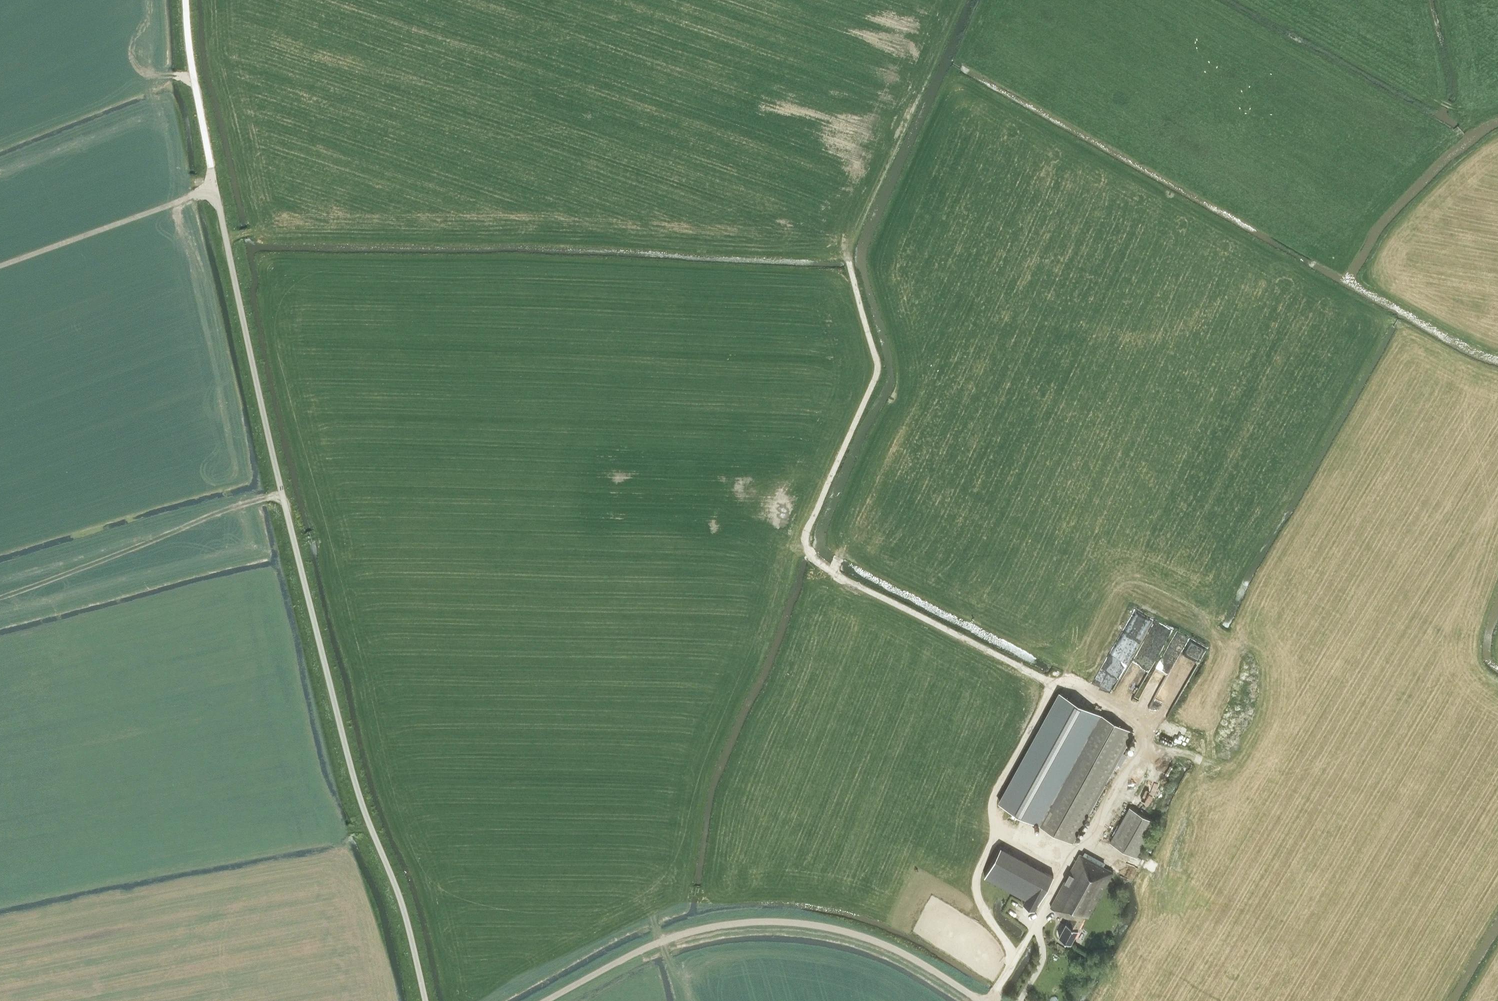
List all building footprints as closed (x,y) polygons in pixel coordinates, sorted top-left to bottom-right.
[(1133,732),(1061,693),(1000,804),(1072,843),(1133,732)] [(1136,856),(1155,822),(1129,807),(1110,842),(1136,856)] [(1001,847),(985,876),(1026,899),(1023,904),(1035,910),(1053,876),(1001,847)] [(1089,917),(1113,872),(1112,871),(1113,869),(1111,868),(1110,870),(1102,866),(1105,861),(1095,856),(1092,860),(1080,853),(1050,907),(1058,911),(1057,913),(1068,919),(1059,936),(1070,943),(1085,915),(1089,917)]
